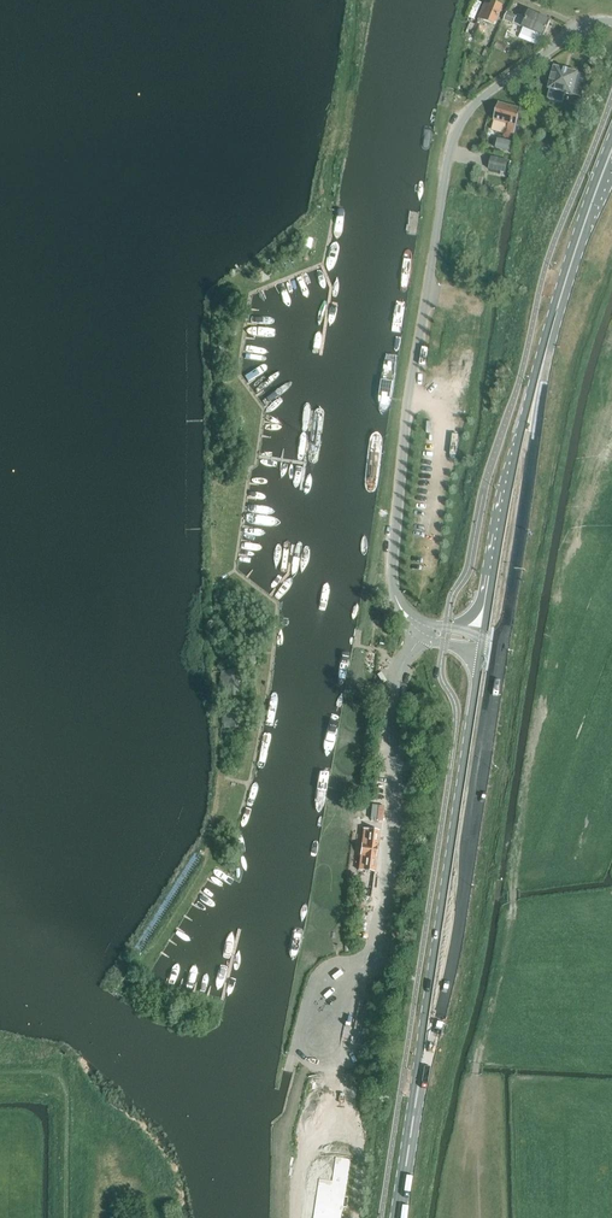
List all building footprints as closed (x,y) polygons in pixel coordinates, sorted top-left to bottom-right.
[(490,5),(485,3),(479,18),(495,25),(503,6),(492,1),(490,5)] [(504,20),(514,24),(514,22),(517,16),(507,12),(504,20)] [(550,21),(529,12),(526,21),(519,18),(517,23),(524,27),(523,28),(544,36),(550,21)] [(484,28),(476,24),(471,22),(467,33),(480,38),(484,28)] [(498,40),(494,48),(504,52),(508,45),(498,40)] [(486,48),(483,55),(488,58),(491,50),(486,48)] [(572,94),(581,96),(587,75),(578,73),(578,72),(554,66),(548,88),(550,89),(548,98),(562,102),(565,93),(572,95),(572,94)] [(508,124),(506,132),(514,134),(516,126),(518,119),(521,109),(517,108),(498,103),(494,119),(493,120),(508,124)] [(496,148),(509,151),(511,142),(498,139),(496,148)] [(490,168),(505,172),(508,161),(493,157),(490,168)] [(313,1217),(342,1217),(351,1158),(335,1156),(332,1180),(319,1178),(313,1217)]
